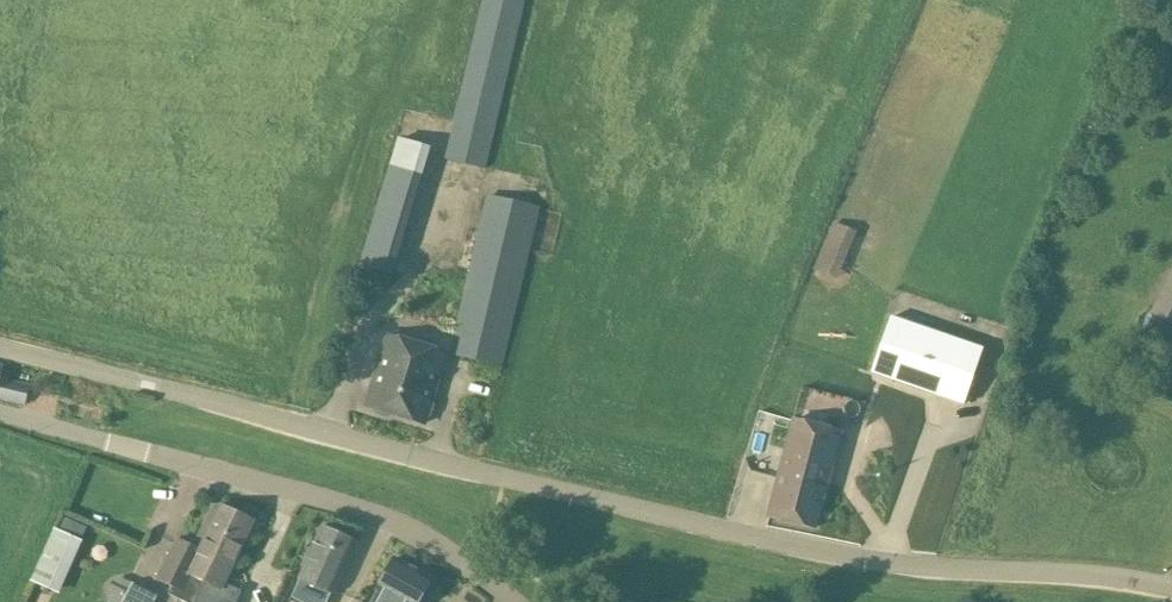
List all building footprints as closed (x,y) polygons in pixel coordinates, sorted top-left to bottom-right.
[(526,0),(482,0),(452,129),(445,158),(487,168),(487,164),(526,0)] [(392,274),(431,147),(399,137),(360,264),(392,274)] [(503,365),(541,205),(487,193),(450,352),(459,355),(503,365)] [(857,231),(833,221),(823,245),(847,255),(857,231)] [(1148,312),(1171,323),(1171,264),(1148,312)] [(963,403),(983,347),(891,315),(871,371),(963,403)] [(388,336),(367,407),(374,409),(376,413),(387,417),(391,414),(424,424),(426,419),(431,416),(434,405),(431,400),(445,353),(388,336)] [(2,370),(3,367),(0,367),(0,399),(26,405),(31,384),(9,379),(11,372),(2,370)] [(844,420),(829,416),(826,426),(794,418),(769,516),(816,528),(842,430),(844,420)] [(208,583),(240,514),(239,514),(223,506),(220,510),(215,507),(195,548),(178,540),(159,579),(172,586),(167,596),(179,601),(199,601),(208,583)] [(199,601),(235,601),(241,589),(225,582),(248,536),(253,537),(257,528),(253,525),(255,522),(240,514),(208,583),(199,601)] [(84,536),(88,525),(66,517),(62,528),(84,536)] [(334,593),(356,542),(321,526),(299,578),(334,593)] [(77,538),(56,529),(33,581),(54,590),(77,538)] [(422,596),(426,597),(433,596),(436,589),(434,583),(430,581),(431,580),(393,560),(377,591),(378,592),(373,601),(419,601),(422,596)] [(130,585),(122,601),(155,601),(157,597),(130,585)]
